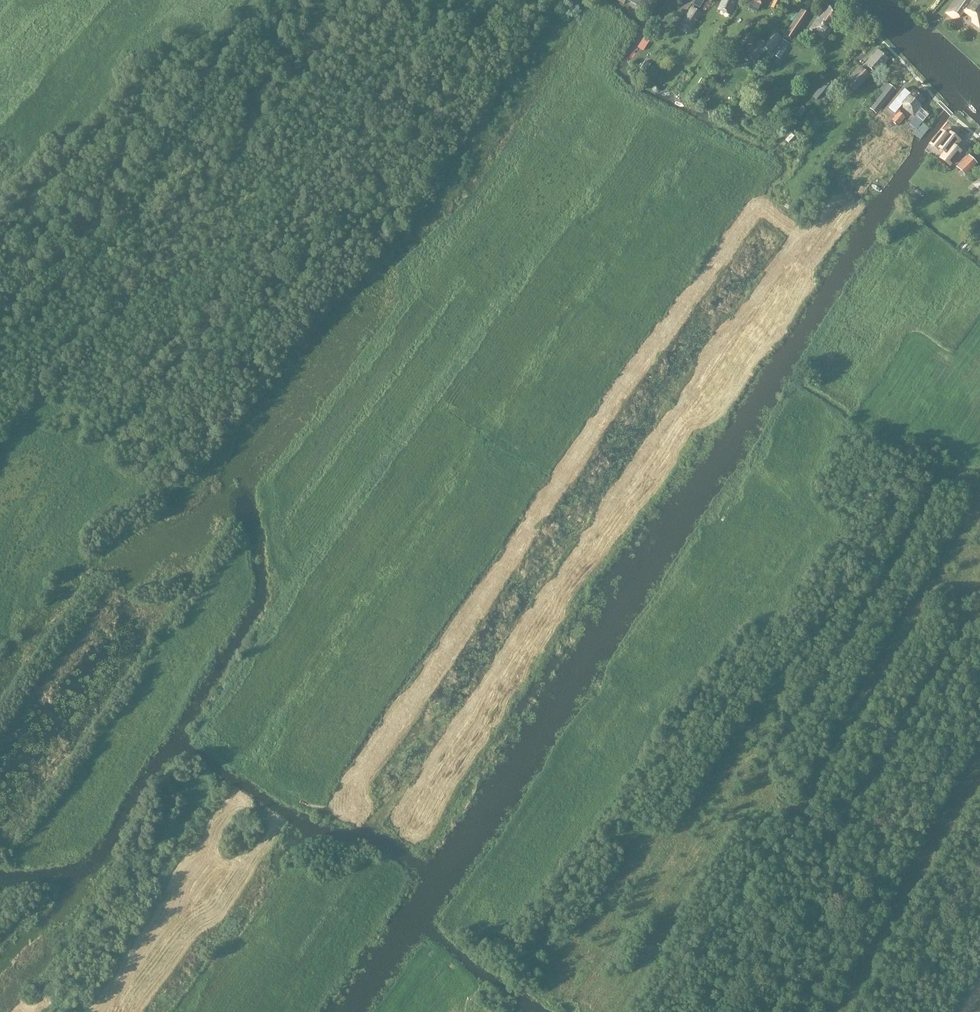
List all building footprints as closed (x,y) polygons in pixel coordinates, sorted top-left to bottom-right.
[(718,10),(730,16),(737,1),(735,0),(723,0),(718,10)] [(748,6),(757,10),(760,3),(761,0),(751,0),(748,6)] [(781,0),(773,0),(770,5),(776,9),(782,0),(781,0)] [(946,15),(953,20),(959,19),(964,13),(971,18),(971,24),(979,29),(979,28),(979,0),(957,0),(946,15)] [(691,7),(680,24),(681,25),(680,26),(690,32),(702,14),(691,7)] [(831,25),(839,14),(828,7),(820,18),(819,18),(810,31),(823,40),(833,26),(831,25)] [(782,37),(783,38),(792,43),(810,16),(808,15),(801,12),(799,14),(782,37)] [(754,62),(765,50),(770,54),(782,39),(774,32),(764,44),(760,41),(753,48),(752,47),(746,55),(754,62)] [(783,40),(773,55),(779,59),(789,45),(783,40)] [(878,50),(850,80),(858,87),(872,71),(875,74),(888,60),(878,50)] [(647,73),(656,77),(659,71),(650,67),(647,73)] [(829,84),(825,81),(816,93),(820,96),(829,84)] [(878,98),(879,98),(873,105),(880,110),(885,103),(896,90),(890,85),(878,98)] [(888,109),(894,115),(902,106),(913,116),(921,107),(919,106),(924,100),(914,90),(910,95),(904,89),(888,109)] [(905,118),(898,113),(891,121),(898,127),(905,118)] [(964,149),(948,136),(936,151),(944,158),(941,162),(948,168),(964,149)] [(956,167),(965,176),(977,164),(968,155),(956,167)] [(974,238),(976,240),(979,236),(979,224),(969,235),(973,239),(974,238)]
